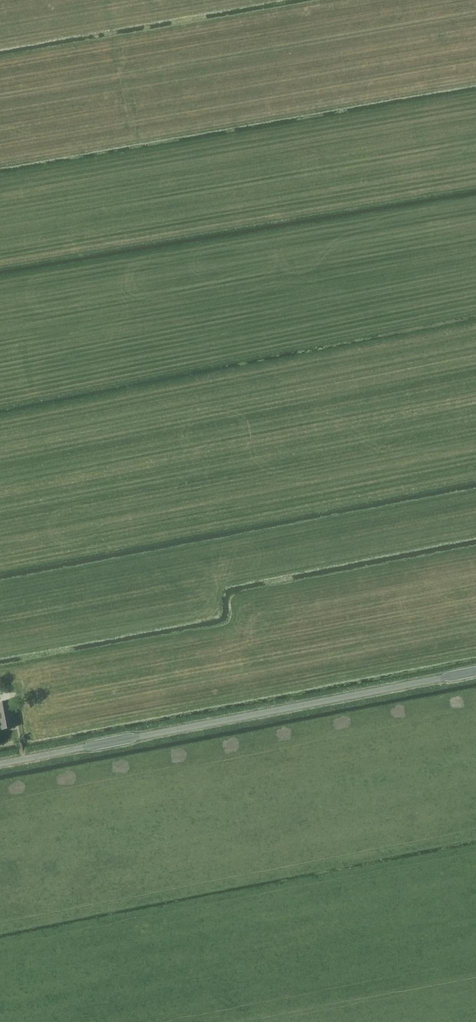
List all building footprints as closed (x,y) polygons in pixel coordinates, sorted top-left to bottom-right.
[(15,727),(11,702),(0,704),(0,729),(0,730),(15,727)]
